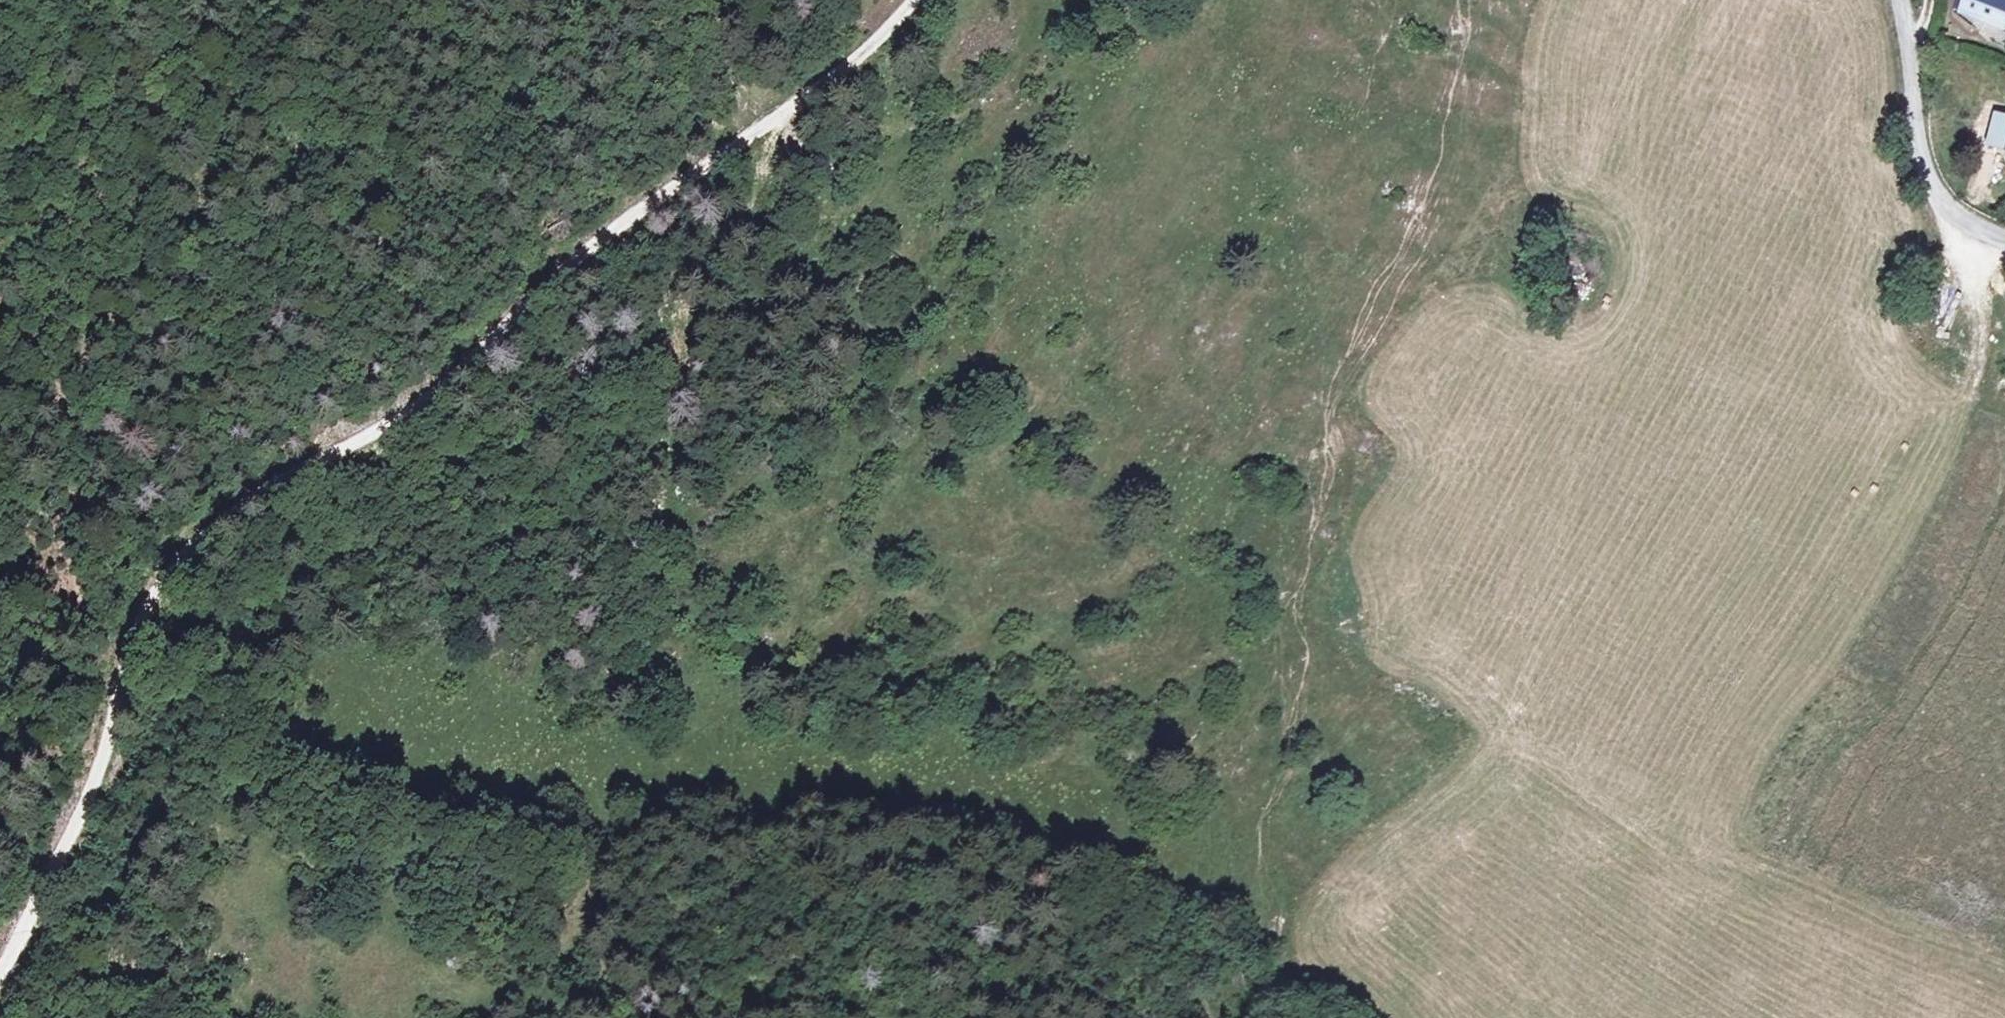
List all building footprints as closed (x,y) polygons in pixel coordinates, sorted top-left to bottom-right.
[(1943,19),(1949,22),(1959,0),(1951,0),(1943,19)] [(1949,22),(2003,45),(2004,41),(2004,14),(1981,4),(1983,0),(1959,0),(1949,22)]
